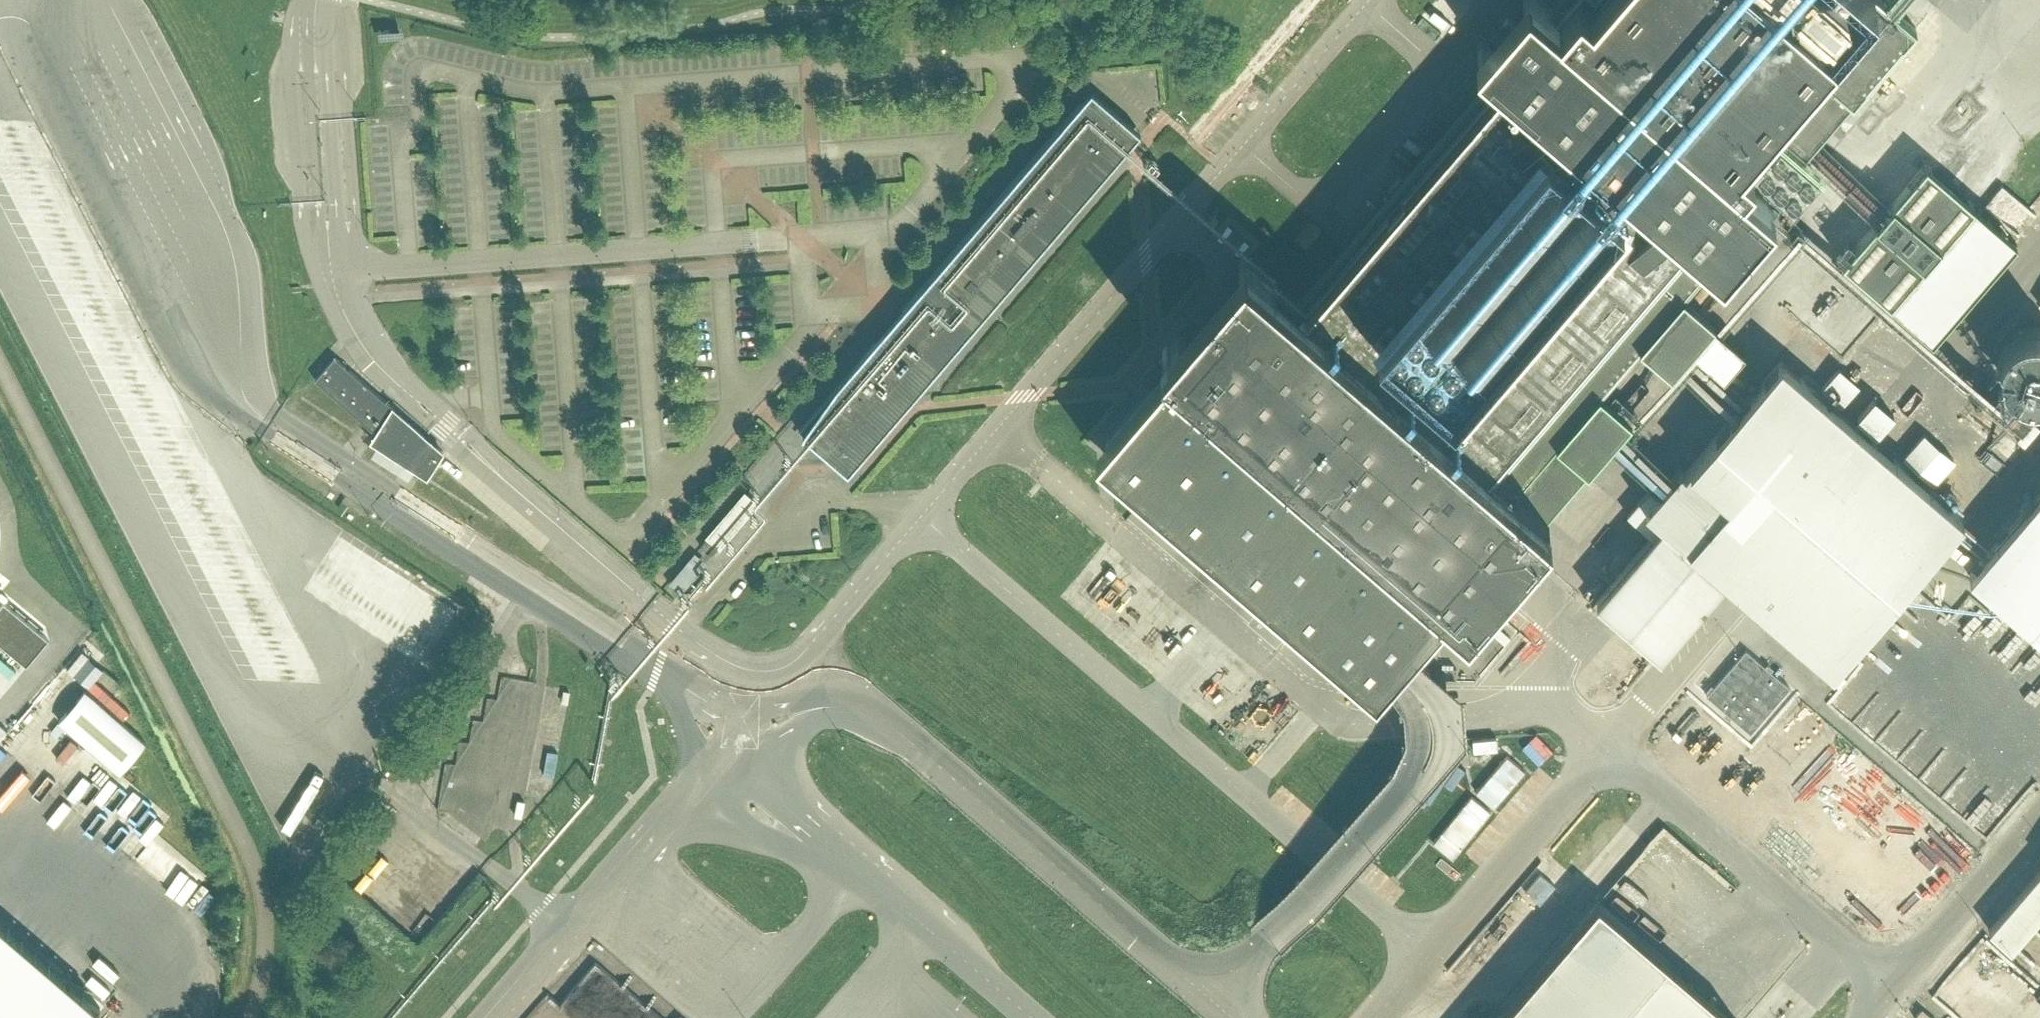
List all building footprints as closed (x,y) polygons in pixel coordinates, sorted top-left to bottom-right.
[(1584,466),(1584,467),(1583,468),(1584,469),(1587,471),(1588,471),(1589,471),(1632,420),(1633,420),(1633,419),(1633,418),(1632,418),(1630,416),(1629,415),(1628,415),(1627,416),(1570,367),(1610,320),(1667,369),(1667,370),(1667,371),(1667,372),(1670,374),(1671,374),(1672,374),(1716,323),(1716,322),(1716,321),(1713,318),(1712,318),(1711,318),(1711,319),(1654,270),(1694,224),(1722,248),(1718,252),(1721,254),(1725,249),(1771,196),(1740,170),(1751,157),(1739,146),(1819,53),(1862,89),(1916,27),(1885,0),(1567,0),(1557,12),(1543,0),(1514,0),(1480,40),(1510,66),(1366,234),(1304,306),(1243,254),(1238,259),(1178,331),(1162,349),(1164,351),(1168,346),(1178,355),(1095,451),(1375,692),(1393,671),(1458,596),(1468,604),(1464,609),(1466,611),(1482,592),(1469,581),(1458,594),(1442,580),(1458,561),(1464,565),(1469,559),(1463,555),(1517,492),(1489,466),(1487,464),(1527,417),(1584,466)] [(849,472),(1141,132),(1092,90),(799,430),(849,472)] [(1872,211),(1873,210),(1868,206),(1876,197),(1881,201),(1882,199),(1884,200),(1882,202),(1885,204),(1889,200),(1786,111),(1771,129),(1874,218),(1877,213),(1875,211),(1873,213),(1872,211)] [(1877,213),(1874,218),(1854,241),(1846,234),(1834,248),(1844,256),(1841,260),(1890,301),(1974,203),(1925,161),(1911,179),(1909,177),(1889,200),(1885,204),(1882,202),(1884,200),(1882,199),(1881,201),(1876,197),(1868,206),(1873,210),(1872,211),(1873,213),(1875,211),(1877,213)] [(1806,218),(1796,227),(1816,249),(1826,241),(1806,218)] [(2039,385),(2039,317),(2028,317),(2017,321),(2008,328),(2002,338),(1999,350),(2001,362),(2007,373),(2016,381),(2027,385),(2039,385)] [(428,477),(445,450),(336,356),(317,378),(372,428),(377,431),(370,440),(428,477)] [(1743,594),(1831,669),(1957,520),(1874,450),(1870,446),(1779,369),(1689,475),(1683,470),(1648,511),(1662,523),(1598,600),(1662,654),(1725,580),(1743,594)] [(2039,633),(2039,488),(1968,572),(2039,633)] [(712,555),(759,502),(747,492),(700,545),(712,555)] [(680,593),(706,562),(695,552),(668,583),(680,593)] [(87,689),(60,721),(120,773),(148,741),(87,689)] [(552,776),(553,753),(539,753),(539,776),(552,776)] [(2001,800),(2016,784),(2003,772),(1989,788),(2001,800)] [(442,827),(471,850),(486,830),(457,807),(442,827)] [(1533,900),(1549,883),(1535,870),(1518,887),(1533,900)] [(1991,929),(2012,947),(2039,913),(2039,872),(1991,929)] [(1736,1017),(1599,899),(1495,1017),(1736,1017)] [(100,1003),(0,919),(0,1017),(88,1017),(100,1003)] [(101,1003),(109,994),(90,975),(81,983),(101,1003)] [(1922,1007),(1914,1016),(1917,1017),(1935,1017),(1922,1007)]
